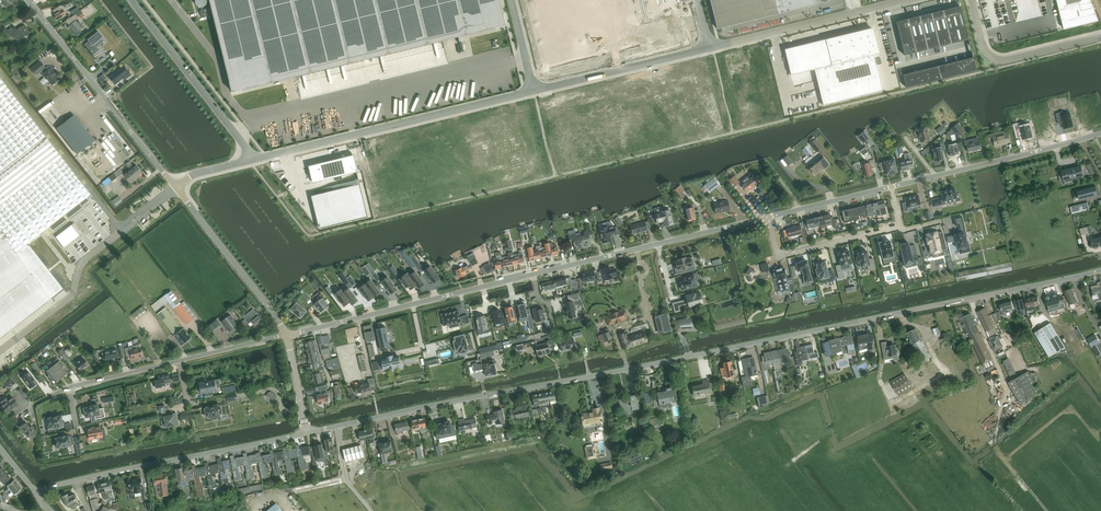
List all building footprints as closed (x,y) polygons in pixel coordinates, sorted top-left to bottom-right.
[(233,92),(506,25),(500,0),(210,0),(233,92)] [(541,76),(654,47),(642,0),(522,0),(541,76)] [(717,29),(817,4),(816,0),(710,0),(717,29)] [(1061,14),(1064,13),(1066,20),(1062,21),(1065,29),(1098,21),(1093,5),(1091,0),(1057,0),(1061,14)] [(65,14),(62,9),(60,6),(52,10),(55,14),(53,15),(57,20),(65,14)] [(960,6),(896,22),(904,55),(969,40),(960,6)] [(209,8),(200,10),(202,17),(211,15),(209,8)] [(74,19),(77,17),(78,17),(83,13),(80,10),(75,14),(70,18),(69,18),(66,20),(68,24),(70,24),(70,25),(69,26),(75,34),(77,36),(80,33),(78,31),(82,29),(82,28),(84,27),(79,21),(77,23),(76,21),(74,19)] [(21,26),(15,31),(12,27),(7,31),(13,38),(15,37),(18,41),(26,35),(26,36),(30,33),(28,30),(27,30),(23,25),(22,27),(21,26)] [(861,31),(785,49),(791,75),(814,70),(823,105),(882,91),(874,55),(879,54),(875,34),(874,34),(872,29),(861,31)] [(88,41),(85,44),(93,55),(99,50),(97,48),(99,46),(99,45),(104,41),(101,38),(103,37),(98,31),(92,36),(91,34),(86,38),(87,39),(87,40),(88,41)] [(504,41),(495,42),(496,49),(505,48),(504,41)] [(469,56),(496,50),(494,43),(473,47),(472,42),(467,43),(469,56)] [(973,58),(903,75),(906,88),(976,70),(973,58)] [(42,74),(46,79),(47,78),(52,85),(60,79),(56,75),(57,74),(51,67),(46,71),(44,69),(45,68),(40,62),(31,69),(36,75),(40,71),(42,74)] [(132,75),(130,72),(125,66),(110,78),(115,84),(123,78),(125,80),(132,75)] [(104,74),(98,78),(102,83),(107,78),(104,74)] [(63,289),(27,243),(90,195),(0,79),(0,338),(63,289)] [(51,107),(44,111),(47,116),(54,112),(51,107)] [(702,119),(710,113),(706,107),(697,113),(702,119)] [(1079,107),(1073,109),(1075,116),(1080,115),(1082,122),(1086,121),(1086,122),(1094,120),(1093,119),(1097,118),(1095,108),(1091,109),(1083,111),(1080,112),(1079,107)] [(1064,112),(1056,114),(1059,124),(1059,123),(1062,122),(1062,124),(1063,123),(1064,129),(1073,127),(1070,113),(1064,115),(1064,112)] [(77,154),(94,141),(74,115),(56,128),(77,154)] [(1041,122),(1036,123),(1037,127),(1040,126),(1041,133),(1053,130),(1050,121),(1052,120),(1051,115),(1040,118),(1041,122)] [(964,131),(958,123),(951,129),(957,137),(964,131)] [(1019,125),(1015,125),(1018,134),(1021,133),(1022,135),(1023,139),(1032,137),(1030,125),(1025,126),(1020,128),(1019,125)] [(941,126),(936,130),(940,136),(946,131),(941,126)] [(871,128),(866,132),(870,138),(876,134),(871,128)] [(921,142),(930,140),(927,128),(918,130),(921,142)] [(1002,144),(1010,142),(1008,134),(993,138),(995,147),(1000,146),(1000,144),(1002,144)] [(816,153),(823,148),(816,139),(810,144),(816,153)] [(978,141),(970,143),(969,140),(964,141),(965,145),(966,144),(968,152),(980,149),(978,141)] [(941,147),(932,149),(935,161),(944,160),(941,151),(945,150),(944,143),(940,144),(941,147)] [(956,144),(947,146),(950,156),(959,154),(956,144)] [(863,155),(869,151),(866,147),(860,150),(863,155)] [(904,155),(908,170),(914,168),(912,160),(910,160),(909,157),(908,154),(904,155)] [(311,165),(309,166),(313,183),(315,182),(357,172),(358,172),(354,155),(353,155),(311,165)] [(783,159),(789,165),(794,161),(788,155),(783,159)] [(908,170),(904,155),(900,155),(901,162),(899,163),(901,171),(908,170)] [(823,171),(830,166),(823,156),(809,168),(815,176),(822,170),(823,171)] [(897,172),(895,164),(894,159),(889,161),(879,163),(881,171),(885,170),(886,175),(897,172)] [(131,170),(137,178),(143,173),(136,165),(134,167),(129,161),(126,164),(131,170)] [(866,176),(873,174),(870,163),(863,165),(866,176)] [(1086,165),(1092,176),(1095,174),(1090,165),(1086,165)] [(101,182),(113,173),(108,167),(96,176),(101,182)] [(1084,177),(1081,167),(1062,171),(1064,181),(1084,177)] [(120,169),(109,177),(112,182),(124,173),(120,169)] [(137,178),(131,170),(125,175),(131,182),(137,178)] [(747,192),(759,183),(751,174),(740,182),(742,184),(741,185),(747,192)] [(734,187),(740,183),(735,176),(729,180),(734,187)] [(704,186),(709,193),(720,185),(714,178),(704,186)] [(673,191),(680,200),(685,196),(682,193),(685,190),(681,185),(673,191)] [(1096,186),(1077,191),(1080,200),(1098,195),(1096,186)] [(941,202),(943,201),(957,198),(954,189),(941,192),(942,198),(940,199),(940,198),(931,200),(933,207),(941,205),(941,202)] [(908,211),(907,208),(921,204),(918,195),(905,198),(906,202),(902,203),(904,212),(908,211)] [(122,201),(118,196),(112,201),(116,206),(122,201)] [(87,200),(79,207),(83,211),(91,205),(87,200)] [(716,214),(730,210),(727,200),(714,204),(716,214)] [(878,203),(872,204),(874,212),(875,214),(876,214),(877,213),(877,211),(879,210),(879,209),(881,209),(881,207),(879,207),(878,203)] [(1088,203),(1071,207),(1072,214),(1090,210),(1088,203)] [(877,217),(876,214),(875,214),(874,212),(872,204),(866,205),(868,213),(871,213),(872,218),(877,217)] [(859,207),(861,215),(862,214),(863,218),(867,217),(866,214),(864,206),(859,207)] [(696,218),(693,207),(685,209),(687,220),(696,218)] [(75,210),(67,216),(70,221),(78,214),(75,210)] [(655,215),(650,216),(655,223),(657,223),(661,222),(661,221),(663,221),(665,225),(673,223),(670,210),(661,212),(661,213),(655,215)] [(850,221),(848,210),(842,211),(845,222),(850,221)] [(832,227),(835,226),(834,220),(833,216),(830,217),(829,215),(823,216),(825,225),(826,224),(826,226),(832,225),(832,227)] [(947,237),(948,242),(956,241),(958,249),(963,248),(964,253),(970,251),(968,246),(967,246),(965,242),(966,242),(965,237),(966,237),(961,216),(954,218),(956,226),(958,225),(960,233),(957,234),(954,235),(955,236),(947,237)] [(615,221),(619,226),(624,223),(619,217),(615,221)] [(814,227),(812,219),(806,220),(808,229),(811,228),(811,230),(814,229),(814,227)] [(633,234),(647,230),(645,222),(631,226),(633,234)] [(73,223),(55,237),(64,248),(81,234),(73,223)] [(617,235),(615,226),(609,227),(609,226),(599,229),(602,243),(612,241),(611,236),(617,235)] [(804,229),(801,230),(800,226),(787,229),(789,237),(802,234),(802,236),(806,236),(804,229)] [(1080,229),(1082,235),(1089,233),(1087,227),(1080,229)] [(537,230),(534,232),(539,240),(542,237),(537,230)] [(581,236),(584,248),(592,246),(590,240),(593,239),(591,230),(584,232),(585,235),(581,236)] [(926,236),(928,245),(931,254),(932,253),(941,251),(947,250),(942,232),(937,233),(937,232),(927,234),(927,236),(926,236)] [(584,248),(581,236),(576,237),(575,234),(569,236),(571,245),(574,244),(576,250),(584,248)] [(1091,240),(1093,248),(1100,246),(1100,238),(1091,240)] [(549,241),(553,256),(559,255),(556,244),(553,245),(552,242),(553,242),(552,239),(549,240),(549,241)] [(545,247),(547,257),(553,256),(549,241),(543,242),(545,247)] [(889,241),(880,243),(883,259),(893,256),(894,262),(898,261),(896,251),(892,252),(889,241)] [(541,259),(547,257),(545,247),(542,248),(541,245),(538,246),(541,259)] [(536,260),(541,259),(538,246),(536,247),(536,249),(533,250),(536,260)] [(536,260),(533,250),(533,247),(527,249),(530,261),(536,260)] [(901,249),(905,265),(914,263),(910,247),(901,249)] [(404,250),(399,251),(412,268),(416,265),(411,259),(408,256),(404,250)] [(519,253),(516,254),(519,264),(525,263),(522,250),(519,251),(519,253)] [(848,251),(837,253),(840,264),(835,266),(837,272),(851,268),(850,263),(851,263),(848,251)] [(858,253),(859,257),(857,258),(858,262),(860,262),(861,267),(867,266),(868,270),(876,268),(873,258),(868,260),(866,251),(858,253)] [(513,265),(519,264),(516,254),(513,255),(513,252),(510,253),(513,265)] [(508,267),(513,265),(510,253),(507,253),(508,256),(505,257),(508,267)] [(493,259),(494,259),(496,270),(502,268),(499,255),(496,256),(496,258),(493,259)] [(502,268),(508,267),(505,257),(502,258),(501,255),(499,255),(502,268)] [(675,270),(677,275),(696,270),(694,265),(691,266),(689,258),(684,259),(684,258),(675,260),(677,269),(675,270)] [(811,280),(807,261),(800,262),(801,263),(796,264),(797,265),(793,266),(796,275),(802,274),(804,282),(810,280),(811,280)] [(819,275),(820,279),(823,279),(824,283),(835,280),(833,271),(828,272),(827,271),(828,271),(827,271),(827,269),(827,268),(825,262),(820,264),(819,262),(814,263),(816,270),(818,275),(819,275)] [(420,269),(419,270),(421,273),(424,271),(434,283),(440,278),(430,266),(428,263),(423,266),(420,269)] [(485,274),(493,269),(489,263),(481,267),(485,274)] [(458,277),(458,278),(466,275),(465,274),(471,271),(468,265),(462,268),(462,267),(458,270),(457,268),(454,269),(455,271),(457,275),(456,276),(457,277),(458,277)] [(365,266),(361,269),(367,276),(371,273),(365,266)] [(393,266),(390,268),(396,276),(399,274),(393,266)] [(603,279),(604,280),(612,278),(612,277),(617,275),(616,268),(610,270),(610,267),(601,269),(603,276),(597,277),(598,280),(603,279)] [(755,272),(750,268),(745,276),(747,277),(748,275),(750,273),(753,275),(755,272)] [(794,291),(795,289),(794,284),(787,285),(786,279),(784,279),(784,277),(786,276),(786,274),(787,274),(786,270),(785,270),(784,268),(774,271),(776,279),(778,278),(781,291),(789,289),(790,292),(794,291)] [(958,281),(994,275),(993,270),(957,276),(958,281)] [(410,276),(409,276),(416,285),(418,288),(425,284),(415,271),(410,276)] [(582,274),(584,282),(595,280),(593,271),(582,274)] [(375,272),(372,275),(377,282),(381,279),(375,272)] [(407,273),(401,277),(411,290),(416,285),(409,276),(410,276),(407,273)] [(350,276),(347,279),(352,286),(356,284),(350,276)] [(683,290),(697,286),(694,276),(685,278),(686,281),(681,282),(683,290)] [(388,277),(382,282),(391,294),(397,289),(388,277)] [(571,280),(571,277),(554,281),(556,288),(567,286),(567,285),(569,284),(570,289),(574,288),(572,280),(571,280)] [(369,278),(363,282),(374,297),(380,292),(369,278)] [(315,280),(311,283),(317,290),(320,287),(315,280)] [(556,288),(554,281),(543,284),(544,291),(556,288)] [(363,282),(357,286),(368,301),(374,297),(363,282)] [(1094,299),(1100,297),(1100,282),(1097,283),(1098,285),(1091,287),(1093,295),(1094,299)] [(343,292),(343,293),(350,302),(352,305),(358,300),(349,288),(343,292)] [(341,289),(335,294),(344,306),(350,302),(343,293),(343,292),(341,289)] [(1070,305),(1077,302),(1072,289),(1064,291),(1070,305)] [(173,308),(181,303),(171,291),(164,296),(173,308)] [(700,291),(685,294),(689,308),(697,306),(697,304),(703,303),(701,297),(700,291)] [(569,302),(565,303),(569,319),(576,317),(575,310),(576,310),(575,305),(582,303),(578,293),(568,296),(569,302)] [(1057,294),(1045,297),(1050,311),(1066,306),(1062,296),(1058,297),(1057,294)] [(321,312),(329,306),(323,297),(323,298),(320,295),(314,300),(316,302),(315,304),(321,312)] [(168,302),(164,296),(151,306),(156,311),(168,302)] [(1036,311),(1040,310),(1038,296),(1025,299),(1026,307),(1035,306),(1036,311)] [(1019,311),(1020,311),(1021,316),(1026,315),(1025,310),(1022,299),(1015,301),(1016,306),(1018,306),(1019,311)] [(682,302),(673,305),(675,313),(681,312),(680,307),(687,305),(685,300),(682,301),(682,302)] [(193,319),(196,317),(196,316),(184,301),(181,304),(174,309),(186,325),(194,319),(193,319)] [(287,308),(289,307),(292,309),(291,310),(294,312),(298,315),(298,316),(297,317),(298,318),(299,318),(299,319),(300,318),(306,311),(297,303),(295,305),(291,301),(285,306),(287,308)] [(1005,302),(1007,311),(1013,310),(1011,301),(1005,302)] [(1007,311),(1005,302),(999,304),(1001,312),(1002,312),(1002,316),(1006,315),(1005,312),(1007,311)] [(519,310),(518,311),(520,322),(528,320),(530,329),(534,328),(530,313),(527,313),(525,304),(518,305),(519,310)] [(136,319),(148,312),(144,306),(133,312),(136,319)] [(509,306),(505,307),(509,323),(516,321),(515,317),(516,317),(514,308),(512,309),(512,307),(509,307),(509,306)] [(173,333),(181,327),(166,308),(158,314),(173,333)] [(538,308),(533,309),(536,322),(542,320),(542,322),(547,321),(545,313),(544,313),(543,309),(538,310),(538,308)] [(989,337),(997,333),(985,308),(977,312),(987,332),(986,332),(989,337)] [(499,310),(492,311),(496,327),(504,325),(501,312),(499,312),(499,310)] [(608,316),(611,325),(627,319),(624,310),(608,316)] [(458,311),(442,314),(444,326),(454,324),(455,327),(460,326),(459,323),(461,322),(461,321),(464,320),(465,324),(469,323),(467,315),(463,316),(463,317),(460,318),(458,311)] [(255,325),(262,319),(259,315),(258,315),(256,313),(251,317),(250,316),(245,320),(248,324),(252,321),(255,325)] [(672,331),(668,313),(659,315),(663,333),(672,331)] [(1002,320),(998,321),(996,313),(993,314),(1002,335),(1009,331),(1004,319),(1002,320)] [(960,319),(961,321),(958,323),(961,329),(964,327),(968,337),(969,336),(983,365),(993,360),(979,332),(980,331),(971,314),(960,319)] [(235,326),(238,325),(231,315),(228,317),(221,322),(229,332),(236,327),(235,326)] [(476,320),(475,320),(478,335),(491,332),(488,317),(485,317),(485,316),(476,318),(476,320)] [(696,326),(695,318),(675,322),(676,326),(680,325),(680,327),(683,327),(683,331),(687,330),(690,330),(693,330),(694,330),(695,329),(696,328),(696,327),(696,326)] [(217,319),(208,325),(213,332),(222,326),(217,319)] [(1049,357),(1065,347),(1051,323),(1034,333),(1049,357)] [(371,324),(364,326),(365,332),(373,330),(371,324)] [(159,327),(152,333),(159,341),(166,336),(159,327)] [(183,328),(176,334),(184,344),(191,338),(189,335),(186,332),(183,328)] [(386,328),(376,330),(380,348),(390,346),(386,328)] [(609,332),(608,328),(602,330),(603,333),(598,335),(601,343),(612,339),(610,332),(609,332)] [(922,361),(931,356),(916,329),(906,334),(913,345),(904,351),(907,355),(915,349),(922,361)] [(373,331),(364,333),(366,342),(375,340),(373,331)] [(644,332),(631,336),(627,337),(626,333),(619,335),(624,349),(647,342),(644,332)] [(860,352),(867,351),(874,350),(871,332),(857,335),(860,352)] [(455,337),(454,337),(455,341),(454,341),(455,345),(456,347),(455,348),(456,351),(457,351),(458,354),(459,354),(469,352),(468,351),(467,345),(473,344),(470,334),(465,336),(464,335),(455,337)] [(1087,339),(1092,348),(1100,343),(1095,334),(1087,339)] [(994,351),(1004,347),(997,335),(988,340),(994,351)] [(851,336),(827,342),(827,343),(823,344),(825,356),(832,355),(832,353),(842,351),(841,346),(847,345),(849,351),(854,350),(851,336)] [(305,342),(307,348),(316,346),(315,340),(312,341),(312,339),(306,340),(306,342),(305,342)] [(561,351),(575,347),(573,339),(559,342),(561,351)] [(548,345),(548,342),(535,346),(538,357),(551,354),(550,351),(553,350),(552,344),(548,345)] [(881,343),(884,354),(885,360),(890,359),(894,358),(894,361),(900,360),(898,352),(897,352),(895,345),(898,344),(894,345),(893,343),(890,345),(890,346),(888,347),(887,342),(881,343)] [(812,345),(805,346),(807,360),(814,358),(818,358),(817,353),(814,354),(814,353),(812,345)] [(131,355),(133,359),(137,358),(140,357),(140,358),(142,357),(143,356),(141,347),(135,349),(134,346),(125,349),(127,356),(131,355)] [(797,352),(794,352),(796,358),(795,358),(795,359),(796,365),(797,365),(797,367),(800,366),(800,364),(801,364),(803,363),(802,361),(807,360),(805,346),(797,348),(796,348),(797,352)] [(779,350),(782,364),(787,363),(786,360),(790,359),(792,366),(795,366),(793,356),(790,357),(789,351),(787,352),(787,348),(779,350)] [(117,349),(105,351),(107,360),(119,357),(117,349)] [(779,350),(771,352),(774,366),(775,370),(783,368),(782,364),(779,350)] [(774,366),(771,352),(763,353),(764,356),(762,357),(763,361),(760,362),(762,371),(765,370),(765,368),(769,368),(769,367),(774,366)] [(357,356),(361,372),(367,370),(363,354),(357,356)] [(80,371),(88,365),(82,356),(76,361),(77,362),(75,364),(80,371)] [(386,359),(381,360),(384,370),(388,369),(388,370),(395,368),(400,367),(397,356),(393,357),(386,358),(386,359)] [(340,357),(335,358),(336,365),(333,366),(334,370),(342,368),(340,357)] [(748,376),(757,375),(754,358),(743,360),(745,370),(747,370),(748,376)] [(1016,374),(1009,359),(1003,361),(1010,376),(1016,374)] [(497,374),(496,368),(496,367),(496,364),(495,364),(494,360),(489,361),(490,363),(484,365),(484,364),(478,365),(477,364),(473,365),(474,372),(485,369),(486,376),(492,375),(493,376),(496,375),(497,374)] [(899,396),(936,375),(927,360),(914,368),(910,362),(905,365),(908,371),(891,381),(899,396)] [(49,363),(61,378),(67,373),(64,369),(65,367),(63,364),(61,364),(58,361),(54,365),(51,361),(49,363)] [(724,368),(720,368),(722,375),(726,374),(726,377),(734,375),(731,361),(723,363),(724,368)] [(34,362),(30,365),(35,371),(39,368),(34,362)] [(381,362),(372,364),(373,370),(383,368),(381,362)] [(61,378),(49,363),(48,364),(50,368),(46,371),(49,374),(48,376),(50,378),(52,378),(55,382),(61,378)] [(324,368),(319,369),(320,373),(313,375),(315,384),(325,382),(323,373),(325,372),(324,368)] [(340,377),(339,370),(332,372),(333,379),(340,377)] [(1028,371),(1008,383),(1020,404),(1040,392),(1028,371)] [(28,372),(21,378),(30,389),(36,383),(28,372)] [(4,389),(11,384),(12,385),(17,382),(11,375),(6,378),(7,378),(0,383),(0,384),(4,389)] [(165,384),(171,383),(170,375),(159,377),(159,381),(155,382),(156,388),(166,386),(165,384)] [(368,383),(366,383),(355,385),(357,393),(376,389),(373,378),(368,379),(368,383)] [(205,382),(199,383),(201,394),(205,393),(205,394),(204,394),(205,398),(213,396),(213,392),(212,392),(212,391),(217,390),(215,380),(210,381),(205,382)] [(706,394),(711,393),(709,380),(703,381),(703,384),(692,386),(694,396),(700,395),(699,393),(705,392),(706,394)] [(336,398),(342,397),(338,382),(333,383),(336,398)] [(325,403),(323,393),(322,389),(322,386),(306,389),(307,393),(308,397),(316,395),(318,404),(325,403)] [(327,391),(326,388),(322,389),(323,393),(325,403),(333,401),(331,390),(327,391)] [(657,393),(660,408),(670,406),(669,401),(677,399),(675,390),(672,391),(671,388),(666,389),(666,391),(657,393)] [(269,392),(267,396),(275,401),(277,398),(277,396),(271,392),(269,392)] [(8,401),(4,395),(0,398),(0,403),(2,405),(2,406),(7,412),(17,405),(12,398),(8,401)] [(621,412),(627,411),(627,414),(633,412),(633,410),(639,409),(636,395),(629,396),(629,398),(619,400),(621,412)] [(767,403),(766,396),(758,397),(760,405),(767,403)] [(92,406),(84,408),(86,418),(100,415),(100,418),(106,417),(104,408),(99,409),(98,405),(97,405),(97,404),(92,405),(92,406)] [(206,415),(207,415),(207,417),(209,417),(209,418),(220,416),(220,415),(222,414),(221,406),(218,406),(218,405),(207,407),(208,408),(205,409),(206,411),(205,411),(206,415)] [(525,420),(530,419),(529,416),(530,416),(529,411),(528,412),(526,405),(520,407),(520,409),(510,411),(512,420),(524,417),(525,420)] [(166,427),(176,425),(174,415),(167,416),(166,414),(165,411),(166,411),(165,406),(159,407),(160,412),(162,412),(162,415),(161,415),(162,421),(165,420),(166,427)] [(597,426),(597,428),(598,432),(605,431),(601,411),(599,411),(599,408),(593,409),(594,413),(578,416),(581,429),(585,429),(586,432),(589,432),(588,428),(597,426)] [(496,424),(505,422),(502,410),(498,410),(498,411),(494,412),(494,414),(487,416),(489,425),(493,424),(492,422),(496,421),(496,424)] [(60,416),(48,418),(48,419),(50,428),(47,428),(48,432),(55,430),(55,427),(57,426),(58,427),(58,426),(62,426),(63,426),(63,425),(61,416),(60,416)] [(428,420),(425,421),(424,418),(418,419),(419,428),(420,432),(430,430),(428,420)] [(660,428),(658,418),(650,420),(652,430),(660,428)] [(419,428),(418,419),(411,421),(413,430),(419,428)] [(465,430),(477,427),(475,419),(465,421),(464,419),(458,420),(460,426),(459,427),(460,434),(466,433),(465,430)] [(26,422),(19,427),(25,435),(27,434),(31,439),(38,434),(32,426),(30,427),(26,422)] [(396,432),(408,430),(406,422),(395,424),(396,432)] [(445,434),(452,433),(450,422),(436,425),(439,439),(446,437),(445,434)] [(922,432),(927,429),(922,423),(918,426),(922,432)] [(90,439),(103,437),(102,434),(106,433),(105,429),(102,429),(101,426),(88,429),(90,439)] [(365,430),(367,439),(369,438),(371,447),(379,445),(378,440),(374,441),(372,429),(365,430)] [(367,439),(365,430),(359,432),(360,437),(359,437),(358,438),(359,439),(360,440),(361,444),(364,444),(363,440),(367,439)] [(60,437),(60,438),(56,438),(56,439),(57,447),(57,448),(58,448),(70,445),(71,445),(70,445),(74,444),(72,436),(69,437),(69,436),(68,436),(64,437),(64,436),(60,437)] [(337,446),(334,447),(332,438),(324,439),(327,452),(331,451),(333,455),(339,454),(337,446)] [(379,444),(383,463),(386,462),(385,452),(393,451),(391,441),(387,442),(383,442),(383,443),(379,443),(379,444)] [(296,449),(298,456),(300,471),(308,469),(306,462),(305,463),(303,455),(311,454),(313,462),(316,461),(313,446),(310,447),(310,446),(301,448),(301,449),(300,449),(299,444),(295,445),(296,449)] [(317,458),(321,457),(323,461),(329,460),(327,452),(324,453),(322,444),(315,445),(317,458)] [(584,447),(587,460),(597,458),(595,445),(593,445),(593,444),(586,446),(586,447),(584,447)] [(343,450),(345,458),(346,461),(364,457),(361,445),(343,450)] [(283,451),(285,459),(288,473),(295,472),(293,465),(292,465),(291,458),(298,456),(296,449),(288,450),(288,451),(287,451),(286,447),(282,448),(283,451)] [(270,454),(272,462),(275,476),(282,475),(280,468),(279,468),(278,460),(285,459),(283,451),(275,453),(275,454),(274,454),(273,450),(269,450),(270,454)] [(257,454),(259,462),(262,478),(269,477),(267,470),(266,471),(265,463),(272,462),(270,454),(263,455),(263,457),(261,457),(260,452),(257,453),(257,454)] [(259,462),(257,454),(249,456),(249,457),(248,457),(247,453),(243,453),(244,457),(245,465),(248,479),(255,477),(254,471),(253,471),(251,464),(259,462)] [(231,460),(232,467),(235,481),(242,480),(241,473),(240,473),(238,466),(245,465),(244,457),(236,459),(235,460),(234,455),(230,456),(231,460)] [(218,464),(220,472),(222,484),(229,483),(228,476),(227,476),(225,469),(232,467),(231,460),(223,461),(223,462),(222,462),(221,458),(217,458),(218,464)] [(205,467),(207,475),(210,489),(217,488),(215,481),(214,481),(213,473),(220,472),(218,464),(210,466),(210,467),(209,467),(208,463),(204,463),(205,467)] [(192,469),(194,480),(197,491),(198,499),(199,499),(200,501),(201,501),(201,498),(200,491),(204,490),(202,483),(201,483),(200,476),(207,475),(205,467),(197,469),(196,470),(195,465),(191,466),(192,469)] [(187,481),(194,480),(192,469),(183,471),(182,468),(176,469),(175,469),(177,480),(179,480),(180,484),(177,484),(180,496),(184,495),(184,494),(191,492),(189,486),(188,486),(187,481)] [(0,476),(0,480),(3,484),(11,478),(5,472),(0,476)] [(154,476),(155,481),(157,496),(160,496),(160,497),(168,496),(167,490),(166,479),(167,479),(166,474),(154,476)] [(141,478),(129,480),(130,489),(134,489),(134,493),(141,492),(141,488),(143,487),(141,478)] [(22,488),(15,480),(7,486),(8,488),(12,492),(14,495),(17,492),(22,488)] [(104,482),(108,499),(111,498),(109,491),(112,490),(110,481),(104,482)] [(108,499),(104,482),(98,484),(100,493),(103,492),(105,500),(108,499)] [(90,496),(91,500),(96,498),(95,494),(96,494),(94,485),(88,487),(90,496)] [(2,497),(4,500),(7,498),(4,494),(2,496),(1,495),(7,490),(10,493),(12,492),(8,488),(7,489),(5,487),(0,492),(0,499),(2,497)] [(69,497),(69,496),(68,494),(63,497),(68,508),(71,507),(72,509),(75,507),(74,505),(73,506),(69,497)] [(74,505),(75,507),(80,505),(79,503),(74,494),(69,496),(69,497),(73,506),(74,505)] [(90,500),(92,508),(99,506),(99,503),(97,498),(96,498),(91,500),(90,500)]
